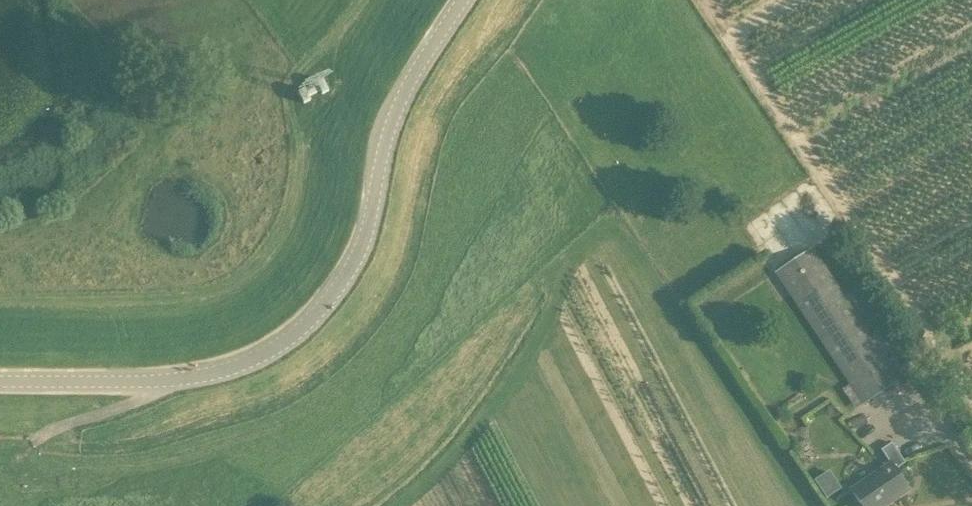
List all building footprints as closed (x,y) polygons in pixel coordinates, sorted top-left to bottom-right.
[(303,101),(328,88),(322,75),(296,87),(303,101)] [(907,377),(897,383),(811,251),(779,273),(864,405),(885,391),(891,399),(913,385),(907,377)] [(849,490),(860,505),(885,505),(908,491),(894,471),(904,464),(890,444),(880,451),(889,464),(849,490)] [(828,472),(815,481),(827,497),(839,489),(828,472)]
